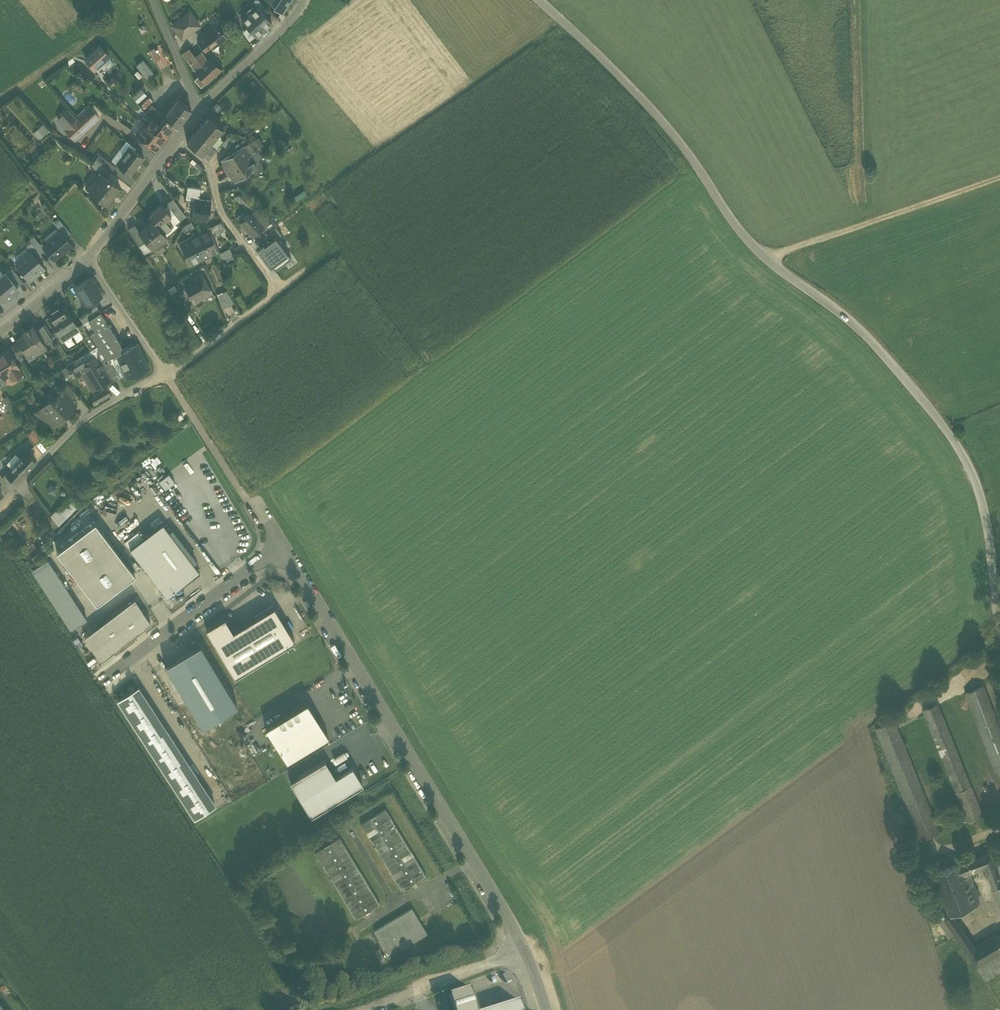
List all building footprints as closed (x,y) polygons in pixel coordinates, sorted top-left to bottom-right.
[(265,15),(269,11),(259,0),(254,0),(252,2),(256,6),(265,15)] [(282,12),(290,0),(268,0),(275,5),(274,7),(282,12)] [(265,15),(256,6),(241,19),(247,26),(255,34),(257,36),(272,22),(265,15)] [(190,10),(189,13),(198,24),(182,36),(174,25),(170,25),(182,39),(201,25),(190,10)] [(190,10),(170,25),(174,25),(189,13),(190,10)] [(174,25),(182,36),(198,24),(189,13),(174,25)] [(198,40),(205,49),(211,44),(213,46),(226,36),(217,26),(198,40)] [(255,34),(247,26),(242,30),(249,40),(255,34)] [(85,58),(94,69),(100,64),(109,56),(99,45),(85,58)] [(182,53),(195,70),(202,64),(195,56),(189,47),(182,53)] [(149,51),(155,61),(160,58),(154,48),(149,51)] [(205,82),(206,83),(221,69),(210,57),(204,62),(202,60),(205,57),(201,52),(195,56),(202,64),(195,70),(199,75),(205,82)] [(114,62),(109,56),(100,64),(105,70),(114,62)] [(137,66),(146,77),(152,73),(142,61),(137,66)] [(205,82),(199,75),(194,79),(201,86),(205,82)] [(142,89),(133,97),(138,103),(147,95),(142,89)] [(149,96),(140,105),(144,109),(153,100),(149,96)] [(165,114),(164,115),(175,125),(177,126),(191,109),(177,98),(169,108),(165,114)] [(217,102),(211,108),(216,113),(222,107),(217,102)] [(94,103),(89,107),(98,116),(102,112),(94,103)] [(66,129),(75,139),(99,117),(98,116),(89,107),(66,129)] [(152,117),(159,122),(164,115),(165,114),(158,109),(152,117)] [(156,149),(175,125),(164,115),(159,122),(152,117),(146,124),(145,122),(137,132),(136,133),(156,149)] [(199,126),(209,135),(218,124),(208,116),(199,126)] [(131,127),(137,132),(145,122),(138,118),(131,127)] [(34,132),(39,138),(49,129),(43,123),(34,132)] [(240,127),(245,133),(250,128),(246,123),(240,127)] [(223,128),(218,124),(209,135),(214,139),(223,128)] [(187,141),(201,154),(209,144),(214,139),(209,135),(199,126),(187,141)] [(236,139),(230,134),(221,144),(227,148),(228,148),(236,139)] [(233,181),(253,170),(255,174),(265,168),(259,157),(262,155),(258,148),(264,144),(259,137),(220,159),(233,181)] [(126,140),(120,149),(125,152),(129,146),(134,150),(136,147),(126,140)] [(216,150),(209,144),(201,154),(208,159),(216,150)] [(116,164),(130,174),(143,156),(134,150),(129,146),(125,152),(116,164)] [(111,160),(116,164),(125,152),(120,149),(111,160)] [(102,172),(107,176),(111,172),(115,166),(99,154),(95,160),(91,164),(102,172)] [(203,167),(197,162),(193,166),(196,168),(194,171),(198,174),(203,167)] [(88,190),(105,203),(112,193),(114,194),(120,186),(107,176),(102,172),(88,190)] [(187,191),(200,193),(201,186),(188,184),(187,191)] [(186,199),(195,201),(196,198),(199,199),(200,193),(187,191),(186,199)] [(255,206),(239,191),(235,195),(252,210),(255,206)] [(178,210),(180,208),(173,198),(167,202),(171,208),(174,212),(175,213),(178,210)] [(210,200),(199,199),(196,198),(195,201),(192,218),(207,220),(210,200)] [(168,211),(161,204),(149,215),(152,219),(166,235),(166,236),(178,226),(175,223),(180,220),(175,213),(174,212),(171,214),(168,211)] [(255,206),(252,210),(265,225),(271,220),(269,218),(255,206)] [(178,210),(175,213),(180,220),(186,216),(180,208),(178,210)] [(235,216),(240,221),(246,215),(242,210),(235,216)] [(240,221),(253,236),(257,232),(265,225),(252,210),(246,215),(240,221)] [(271,220),(276,225),(281,219),(274,212),(269,218),(271,220)] [(70,233),(59,219),(54,223),(57,226),(61,231),(66,237),(70,233)] [(152,248),(166,235),(152,219),(139,231),(138,231),(146,241),(152,248)] [(257,232),(261,236),(275,225),(276,225),(271,220),(265,225),(257,232)] [(182,227),(186,232),(195,226),(191,221),(182,227)] [(221,223),(199,233),(209,255),(219,251),(212,236),(224,230),(221,223)] [(128,228),(139,245),(146,241),(138,231),(139,231),(133,225),(128,228)] [(261,236),(266,242),(275,236),(277,239),(282,235),(275,225),(261,236)] [(47,242),(60,231),(61,231),(57,226),(43,238),(47,242)] [(47,242),(43,245),(43,246),(53,258),(54,258),(70,244),(71,244),(61,231),(60,231),(47,242)] [(210,255),(209,255),(199,233),(189,237),(190,240),(181,244),(191,264),(210,255)] [(29,238),(40,252),(45,249),(41,245),(42,245),(34,235),(29,238)] [(257,248),(270,266),(272,265),(288,253),(277,239),(275,236),(266,242),(264,244),(263,243),(257,248)] [(27,246),(31,251),(38,259),(42,255),(31,241),(26,245),(27,246)] [(144,253),(152,248),(146,241),(139,245),(144,253)] [(12,258),(16,263),(31,251),(27,246),(12,258)] [(219,253),(222,258),(224,257),(232,254),(229,248),(219,253)] [(31,251),(16,263),(29,279),(44,267),(38,259),(31,251)] [(272,265),(275,270),(291,258),(288,253),(272,265)] [(232,254),(224,257),(227,263),(234,259),(232,254)] [(12,268),(6,273),(17,287),(23,282),(12,268)] [(6,299),(18,288),(17,287),(6,273),(4,274),(0,277),(0,292),(6,299)] [(183,284),(195,303),(213,292),(201,273),(183,284)] [(92,283),(89,278),(75,287),(87,306),(101,296),(98,291),(99,290),(94,282),(92,283)] [(167,289),(170,294),(177,289),(174,284),(167,289)] [(177,289),(170,294),(173,298),(185,291),(182,287),(177,289)] [(227,289),(217,294),(222,308),(234,302),(227,289)] [(79,316),(83,322),(88,319),(100,311),(97,305),(79,316)] [(48,317),(61,338),(67,334),(72,331),(78,327),(77,326),(65,307),(60,310),(58,307),(51,311),(53,314),(48,317)] [(104,355),(107,359),(116,354),(124,350),(119,340),(100,311),(88,319),(95,330),(90,333),(98,344),(104,355)] [(90,333),(95,330),(88,319),(83,322),(90,333)] [(83,322),(77,326),(78,327),(84,337),(83,338),(90,333),(83,322)] [(35,329),(44,344),(52,339),(43,325),(35,329)] [(19,341),(25,351),(27,354),(33,351),(37,348),(39,352),(46,348),(44,344),(35,329),(33,326),(32,326),(24,331),(23,332),(24,334),(17,338),(19,341)] [(91,349),(98,344),(90,333),(83,338),(91,349)] [(12,345),(18,355),(23,352),(25,351),(19,341),(12,345)] [(91,349),(65,366),(57,371),(62,378),(69,373),(72,377),(81,372),(79,368),(98,356),(99,358),(104,355),(98,344),(91,349)] [(149,368),(137,344),(124,350),(116,354),(120,362),(126,375),(127,377),(149,368)] [(7,349),(14,359),(19,356),(12,345),(7,349)] [(14,377),(22,372),(14,359),(7,349),(7,348),(0,353),(0,373),(2,376),(9,372),(11,373),(14,377)] [(35,354),(33,351),(27,354),(25,351),(23,352),(29,360),(36,356),(35,354)] [(99,358),(111,377),(116,374),(112,367),(107,359),(104,355),(99,358)] [(99,358),(98,356),(79,368),(81,372),(92,389),(112,378),(111,377),(99,358)] [(126,375),(120,362),(114,364),(120,377),(126,375)] [(67,385),(62,390),(69,398),(67,399),(74,406),(77,404),(70,397),(74,392),(67,385)] [(95,405),(111,395),(108,391),(107,391),(105,388),(94,394),(95,396),(90,399),(95,405)] [(62,390),(52,400),(65,414),(74,406),(67,399),(69,398),(62,390)] [(6,405),(7,404),(12,401),(8,395),(2,399),(6,405)] [(12,401),(7,404),(12,411),(21,405),(16,398),(12,401)] [(54,426),(65,414),(52,400),(46,405),(44,403),(38,409),(54,426)] [(41,436),(35,428),(28,433),(34,442),(41,436)] [(6,462),(12,468),(21,457),(15,452),(6,462)] [(16,482),(36,461),(26,452),(21,457),(12,468),(7,473),(16,482)] [(9,489),(16,482),(7,473),(2,478),(9,489)] [(166,491),(175,484),(169,476),(160,483),(166,491)] [(58,486),(50,483),(47,492),(55,495),(58,486)] [(50,515),(58,525),(79,504),(72,493),(50,515)] [(195,498),(181,509),(197,530),(211,519),(195,498)] [(95,522),(57,550),(97,603),(135,575),(95,522)] [(143,538),(130,548),(167,596),(199,572),(193,564),(169,531),(162,523),(143,538)] [(173,528),(169,531),(193,564),(197,560),(173,528)] [(124,541),(130,548),(143,538),(138,531),(124,541)] [(32,568),(72,629),(87,619),(48,559),(32,568)] [(92,630),(110,654),(151,623),(135,598),(92,630)] [(214,643),(235,677),(295,641),(274,606),(233,631),(214,643)] [(214,643),(233,631),(225,618),(206,629),(214,643)] [(84,637),(101,660),(110,654),(92,630),(84,637)] [(165,665),(197,717),(231,696),(200,644),(165,665)] [(999,781),(999,726),(984,686),(966,693),(999,781)] [(215,804),(138,687),(118,700),(195,817),(215,804)] [(237,706),(231,696),(197,717),(203,727),(237,706)] [(328,737),(307,702),(265,727),(287,762),(328,737)] [(924,710),(968,821),(983,815),(938,704),(924,710)] [(876,728),(922,840),(940,832),(895,721),(876,728)] [(290,781),(311,816),(363,784),(352,767),(335,777),(325,760),(290,781)] [(384,805),(358,820),(410,907),(436,892),(384,805)] [(945,815),(947,821),(956,818),(954,812),(945,815)] [(330,842),(332,847),(342,841),(340,836),(330,842)] [(332,847),(335,851),(345,845),(342,841),(332,847)] [(330,842),(324,845),(327,849),(329,854),(332,858),(335,862),(337,866),(340,871),(342,875),(345,879),(347,883),(350,887),(352,892),(355,896),(357,900),(360,904),(362,909),(365,913),(370,910),(368,906),(365,902),(363,897),(360,893),(357,889),(355,885),(352,880),(350,876),(347,872),(345,868),(342,863),(340,859),(337,855),(335,851),(332,847),(330,842)] [(992,851),(999,872),(999,844),(990,848),(992,851)] [(314,851),(317,855),(327,849),(324,845),(314,851)] [(335,851),(337,855),(347,849),(345,845),(335,851)] [(317,855),(319,860),(329,854),(327,849),(317,855)] [(337,855),(340,859),(350,853),(347,849),(337,855)] [(992,851),(976,857),(980,869),(985,867),(990,879),(999,875),(999,872),(992,851)] [(340,859),(342,863),(352,858),(350,853),(340,859)] [(319,860),(322,864),(332,858),(329,854),(319,860)] [(976,857),(961,863),(965,874),(980,869),(976,857)] [(322,864),(325,868),(335,862),(332,858),(322,864)] [(342,863),(345,868),(355,862),(352,858),(342,863)] [(325,868),(327,872),(337,866),(335,862),(325,868)] [(345,868),(347,872),(357,866),(355,862),(345,868)] [(969,885),(965,874),(961,863),(934,873),(944,901),(971,891),(969,885)] [(327,872),(330,876),(340,871),(337,866),(327,872)] [(347,872),(350,876),(360,870),(357,866),(347,872)] [(350,876),(352,880),(362,874),(360,870),(350,876)] [(330,876),(332,881),(342,875),(340,871),(330,876)] [(352,880),(355,885),(365,879),(362,874),(352,880)] [(332,881),(335,885),(345,879),(342,875),(332,881)] [(990,879),(993,888),(999,884),(999,875),(990,879)] [(335,885),(337,889),(347,883),(345,879),(335,885)] [(355,885),(357,889),(367,883),(365,879),(355,885)] [(337,889),(340,893),(350,887),(347,883),(337,889)] [(357,889),(360,893),(370,887),(367,883),(357,889)] [(944,901),(947,909),(949,915),(953,914),(977,904),(975,901),(979,900),(980,897),(974,883),(969,885),(971,891),(944,901)] [(340,893),(342,898),(352,892),(350,887),(340,893)] [(360,893),(363,897),(373,891),(370,887),(360,893)] [(363,897),(365,902),(375,896),(373,891),(363,897)] [(342,898),(345,902),(355,896),(352,892),(342,898)] [(345,902),(347,906),(357,900),(355,896),(345,902)] [(365,902),(368,906),(378,900),(375,896),(365,902)] [(347,906),(350,910),(360,904),(357,900),(347,906)] [(368,906),(370,910),(380,904),(378,900),(368,906)] [(350,910),(352,915),(362,909),(360,904),(350,910)] [(374,931),(389,956),(427,933),(412,908),(374,931)] [(352,915),(355,919),(365,913),(362,909),(352,915)] [(949,915),(945,918),(949,924),(956,919),(953,914),(949,915)] [(961,926),(956,919),(949,924),(953,931),(967,951),(975,947),(961,926)] [(975,947),(967,951),(986,979),(999,970),(999,942),(995,934),(975,947)] [(385,959),(379,948),(374,951),(380,961),(385,959)] [(455,1009),(478,1009),(471,989),(450,996),(455,1009)]
